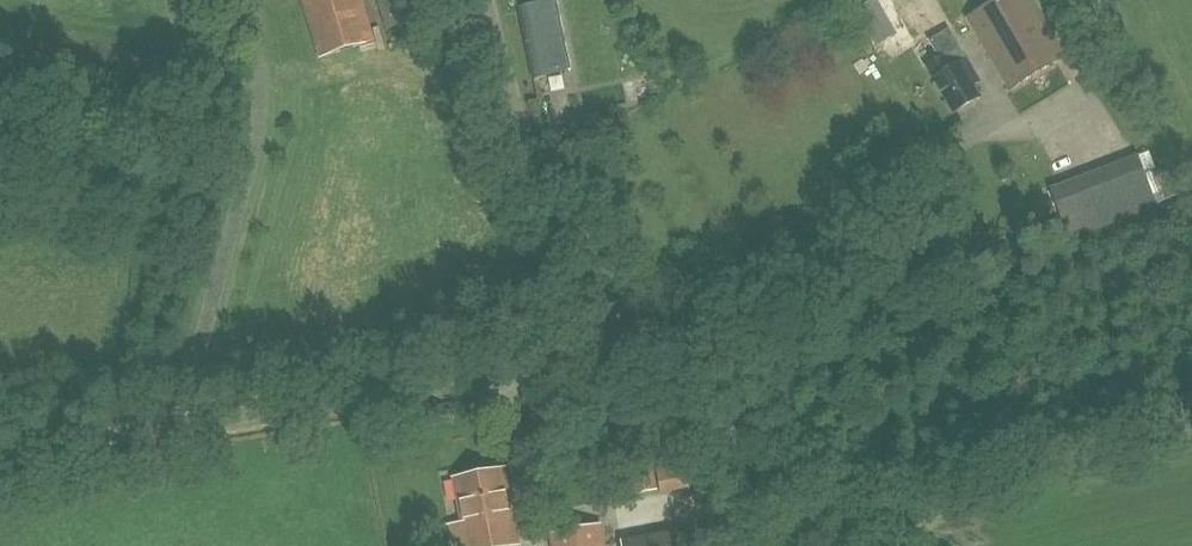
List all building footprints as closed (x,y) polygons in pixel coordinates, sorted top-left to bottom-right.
[(375,42),(362,0),(302,0),(320,59),(375,42)] [(387,30),(434,17),(429,0),(378,0),(387,30)] [(856,10),(877,46),(898,34),(878,0),(874,0),(856,10)] [(1011,88),(1065,56),(1032,0),(998,0),(969,17),(1011,88)] [(560,5),(522,12),(535,81),(573,73),(560,5)] [(927,66),(955,112),(981,97),(974,85),(980,81),(959,47),(949,30),(930,41),(940,58),(927,66)] [(582,127),(546,134),(556,155),(585,146),(582,127)] [(1159,206),(1142,159),(1046,194),(1064,241),(1159,206)] [(651,463),(631,467),(636,494),(657,490),(651,463)] [(464,521),(469,545),(490,545),(516,541),(502,469),(455,478),(464,521)] [(601,525),(551,534),(554,545),(605,545),(601,525)] [(697,527),(621,542),(622,545),(701,545),(697,527)]
